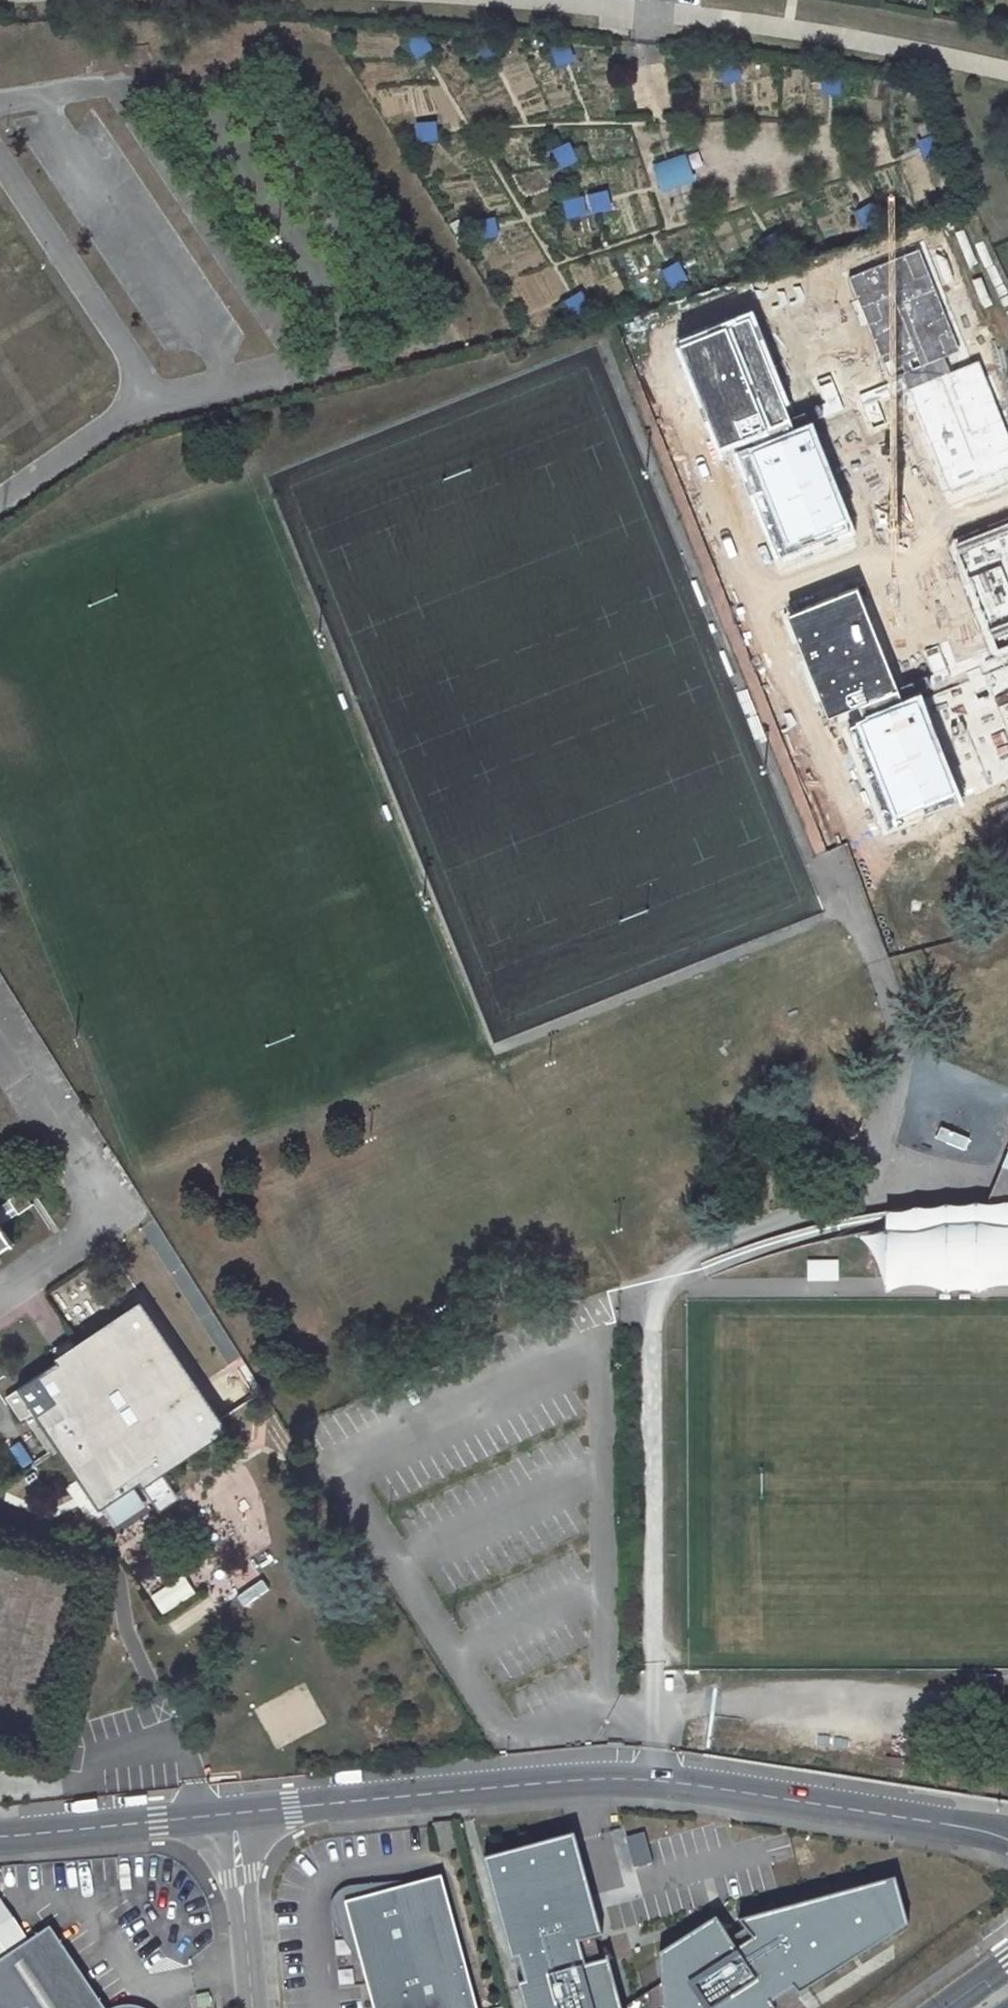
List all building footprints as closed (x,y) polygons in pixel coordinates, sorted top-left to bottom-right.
[(567,47),(548,50),(552,67),(570,63),(567,47)] [(524,59),(502,68),(512,93),(534,84),(524,59)] [(434,142),(434,123),(415,122),(414,142),(434,142)] [(566,142),(548,149),(557,170),(575,162),(566,142)] [(681,153),(649,164),(658,192),(691,181),(681,153)] [(587,214),(608,209),(604,190),(583,195),(587,214)] [(558,202),(564,220),(585,214),(579,195),(558,202)] [(964,348),(922,248),(850,278),(891,378),(964,348)] [(669,289),(686,280),(675,261),(659,270),(669,289)] [(553,270),(520,275),(525,306),(557,302),(553,270)] [(579,291),(561,299),(569,317),(587,308),(579,291)] [(753,312),(675,340),(717,456),(737,449),(795,428),(753,312)] [(980,361),(912,389),(953,489),(1007,466),(1007,429),(980,361)] [(795,428),(737,449),(777,560),(854,532),(814,421),(795,428)] [(954,541),(996,650),(1007,646),(1007,520),(954,541)] [(897,693),(857,591),(787,619),(827,720),(897,693)] [(958,795),(921,698),(856,723),(894,820),(958,795)] [(10,1199),(0,1205),(0,1224),(17,1213),(18,1214),(32,1204),(30,1202),(0,1157),(0,1184),(10,1199)] [(10,1240),(0,1225),(0,1247),(10,1240)] [(834,1278),(835,1256),(803,1256),(803,1278),(834,1278)] [(219,1429),(139,1308),(18,1389),(99,1509),(219,1429)] [(221,1549),(200,1560),(211,1580),(232,1569),(221,1549)] [(181,1572),(147,1594),(160,1613),(194,1591),(181,1572)] [(34,1603),(5,1596),(0,1617),(0,1639),(24,1645),(34,1603)] [(14,1666),(0,1661),(0,1714),(14,1666)] [(642,1831),(624,1835),(631,1866),(649,1862),(642,1831)] [(489,1867),(526,2007),(645,2007),(668,1996),(669,2007),(776,2007),(775,2007),(797,1994),(912,1929),(903,1887),(731,1932),(721,1922),(667,1956),(666,1988),(629,2005),(613,1965),(593,1970),(585,1945),(606,1940),(581,1840),(489,1867)] [(445,1880),(384,1887),(345,1893),(334,1901),(331,1921),(342,1936),(360,1958),(373,2007),(479,2007),(445,1880)] [(48,1931),(0,1963),(0,2007),(99,2007),(48,1931)]
